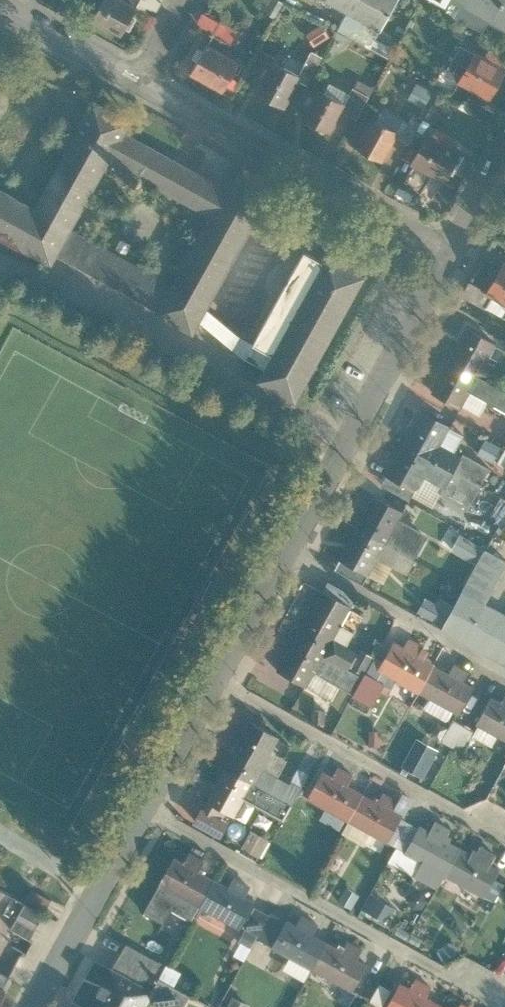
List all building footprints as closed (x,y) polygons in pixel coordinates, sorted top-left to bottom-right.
[(139,8),(123,0),(107,0),(107,1),(106,0),(100,0),(94,9),(101,12),(95,23),(124,38),(139,8)] [(143,0),(123,0),(139,8),(143,0)] [(378,31),(395,0),(322,0),(378,31)] [(454,11),(452,13),(483,29),(488,19),(504,28),(504,0),(434,0),(454,11)] [(234,43),(240,29),(201,11),(193,23),(234,43)] [(388,51),(397,36),(381,27),(373,42),(388,51)] [(237,59),(205,41),(189,70),(221,88),(237,59)] [(489,95),(504,67),(504,64),(502,62),(504,57),(485,47),(481,53),(459,42),(444,66),(459,74),(456,79),(489,95)] [(280,61),(262,92),(283,102),(298,77),(306,81),(321,56),(309,50),(297,70),(280,61)] [(309,118),(329,128),(340,109),(355,117),(368,93),(352,85),(343,99),(324,89),(309,118)] [(414,100),(430,105),(435,90),(419,85),(414,100)] [(59,253),(157,307),(155,311),(194,332),(270,193),(232,172),(226,183),(126,128),(132,117),(94,96),(35,203),(0,183),(0,234),(53,263),(59,253)] [(381,158),(397,130),(369,114),(354,143),(381,158)] [(408,141),(420,120),(410,115),(398,136),(408,141)] [(442,179),(459,151),(424,130),(407,159),(442,179)] [(256,377),(298,399),(367,271),(328,250),(256,377)] [(502,258),(483,290),(490,295),(484,305),(504,317),(504,259),(502,258)] [(497,341),(467,325),(449,357),(488,380),(496,365),(486,360),(497,341)] [(449,357),(431,391),(458,407),(468,391),(504,410),(504,389),(488,380),(449,357)] [(426,400),(403,441),(480,483),(489,467),(461,450),(460,453),(453,449),(462,433),(454,428),(459,418),(426,400)] [(480,483),(403,441),(380,483),(409,498),(422,474),(443,485),(441,489),(468,505),(480,483)] [(504,492),(504,472),(504,471),(497,489),(504,492)] [(404,510),(372,493),(354,525),(395,547),(403,532),(394,527),(404,510)] [(395,547),(354,525),(332,566),(364,582),(377,558),(406,573),(414,558),(395,547)] [(456,548),(476,558),(484,543),(464,532),(456,548)] [(504,566),(504,558),(485,547),(439,627),(504,662),(504,612),(485,601),(504,566)] [(416,611),(436,622),(457,587),(446,581),(435,601),(424,595),(416,611)] [(320,590),(294,637),(347,667),(356,650),(333,638),(350,605),(320,590)] [(347,667),(294,637),(276,670),(305,685),(315,670),(352,692),(363,675),(347,667)] [(377,669),(417,691),(434,663),(424,657),(430,648),(408,637),(404,645),(394,640),(377,669)] [(459,714),(474,686),(464,680),(470,670),(454,661),(448,671),(434,663),(417,691),(459,714)] [(367,669),(358,695),(380,702),(389,676),(367,669)] [(501,701),(491,695),(474,724),(504,741),(504,694),(501,701)] [(221,767),(290,804),(299,786),(262,767),(279,736),(247,718),(221,767)] [(456,718),(446,739),(467,749),(477,729),(456,718)] [(408,764),(429,772),(437,752),(416,744),(408,764)] [(332,775),(321,769),(305,798),(347,821),(363,792),(348,783),(353,774),(337,765),(332,775)] [(221,767),(200,806),(227,821),(230,814),(234,816),(243,798),(282,819),(290,804),(221,767)] [(378,800),(363,792),(347,821),(386,842),(402,812),(390,806),(395,798),(383,791),(378,800)] [(190,821),(218,836),(227,821),(200,806),(190,821)] [(430,829),(419,824),(404,852),(445,874),(460,846),(445,837),(450,829),(435,820),(430,829)] [(246,844),(264,853),(273,836),(254,827),(246,844)] [(475,854),(460,846),(445,874),(485,895),(500,867),(491,862),(496,854),(480,846),(475,854)] [(197,906),(213,878),(198,871),(205,862),(189,854),(185,862),(173,855),(142,911),(163,923),(170,911),(189,921),(197,906)] [(55,895),(63,882),(52,876),(45,889),(55,895)] [(197,906),(236,929),(254,900),(244,895),(250,885),(234,878),(230,886),(213,878),(197,906)] [(52,900),(33,889),(27,899),(47,910),(52,900)] [(369,905),(390,918),(398,906),(377,892),(369,905)] [(0,914),(0,922),(5,924),(13,905),(5,902),(0,914)] [(30,939),(44,914),(26,904),(12,928),(30,939)] [(269,946),(310,969),(327,941),(312,933),(318,924),(301,915),(295,924),(286,919),(269,946)] [(310,969),(351,990),(366,963),(357,958),(363,948),(347,940),(341,949),(327,941),(310,969)] [(165,964),(125,943),(117,958),(157,980),(165,964)] [(151,990),(157,980),(117,958),(112,969),(151,990)] [(85,1006),(140,1006),(142,1004),(147,1006),(183,1006),(188,997),(157,980),(151,990),(112,969),(109,968),(85,1006)] [(14,977),(0,970),(0,1003),(14,977)] [(442,1004),(424,996),(430,986),(416,978),(410,987),(402,983),(387,1006),(441,1006),(442,1004)]
